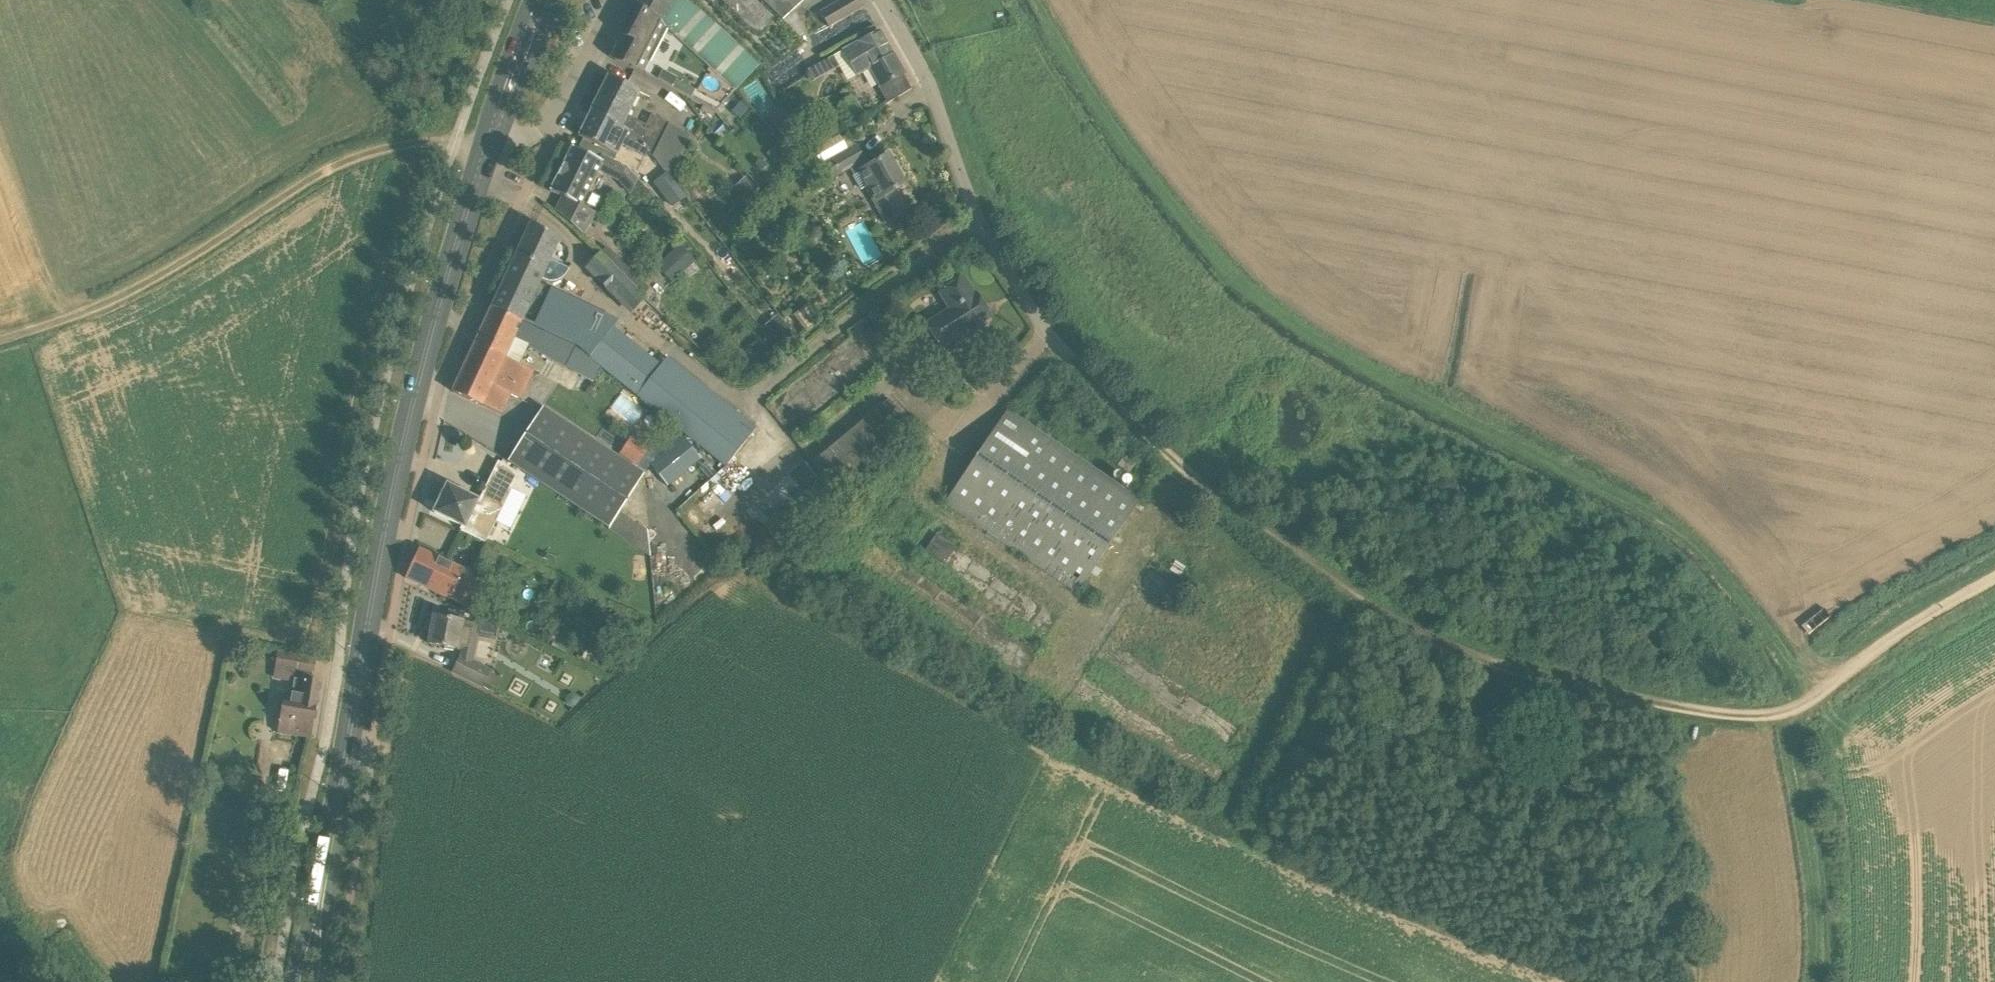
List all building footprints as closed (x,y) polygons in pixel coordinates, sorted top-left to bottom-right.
[(636,0),(635,1),(636,3),(618,38),(625,41),(615,60),(715,113),(735,91),(759,65),(688,1),(687,3),(682,0),(636,0)] [(757,34),(774,17),(756,0),(721,0),(757,34)] [(764,0),(782,20),(804,0),(764,0)] [(837,39),(873,18),(862,0),(856,0),(825,18),(837,39)] [(859,41),(843,50),(859,77),(869,71),(893,56),(880,32),(860,43),(859,41)] [(808,70),(814,81),(840,67),(833,55),(808,70)] [(898,77),(903,74),(893,56),(869,71),(882,92),(888,102),(911,89),(910,87),(906,90),(898,77)] [(670,177),(691,136),(651,115),(646,125),(627,115),(639,92),(608,76),(590,111),(637,137),(648,151),(648,152),(653,156),(670,177)] [(648,151),(637,137),(590,111),(578,136),(616,157),(621,146),(645,158),(648,152),(648,151)] [(905,184),(889,155),(868,167),(856,145),(854,147),(851,141),(829,152),(833,159),(822,165),(830,179),(848,169),(861,192),(865,189),(885,223),(904,212),(893,191),(905,184)] [(788,152),(779,142),(767,154),(777,164),(788,152)] [(578,149),(572,147),(550,191),(562,197),(555,211),(576,230),(583,236),(597,215),(596,214),(605,197),(588,187),(597,171),(619,182),(630,195),(638,180),(630,169),(619,163),(581,144),(578,149)] [(745,178),(735,187),(744,198),(755,189),(745,178)] [(767,185),(760,193),(769,201),(776,193),(767,185)] [(757,428),(668,358),(662,366),(614,328),(619,321),(539,283),(561,237),(530,225),(492,308),(575,345),(602,368),(686,435),(708,452),(726,467),(757,428)] [(679,244),(656,266),(673,283),(696,261),(679,244)] [(607,247),(600,254),(643,296),(650,289),(607,247)] [(600,254),(585,270),(631,315),(635,311),(652,328),(664,316),(643,296),(600,254)] [(990,317),(976,294),(974,296),(963,279),(941,293),(951,310),(927,325),(941,347),(958,337),(960,340),(986,324),(984,321),(990,317)] [(514,337),(565,366),(592,382),(602,368),(575,345),(492,308),(475,343),(505,356),(514,337)] [(763,327),(777,343),(792,331),(778,314),(763,327)] [(801,342),(800,340),(792,331),(777,343),(775,345),(783,356),(801,342)] [(492,383),(496,374),(524,387),(532,369),(505,356),(475,343),(453,392),(482,404),(483,404),(502,412),(511,392),(492,383)] [(908,432),(885,405),(761,508),(784,535),(908,432)] [(543,408),(508,461),(651,555),(647,531),(619,514),(644,475),(543,408)] [(1007,410),(996,427),(944,503),(1077,594),(1140,500),(1007,410)] [(655,448),(633,433),(619,454),(641,468),(655,448)] [(699,456),(684,438),(653,466),(669,483),(699,456)] [(519,476),(498,461),(478,501),(478,500),(447,484),(445,490),(442,490),(439,495),(441,497),(433,512),(470,530),(468,535),(486,543),(519,476)] [(491,546),(486,557),(496,562),(501,551),(491,546)] [(419,549),(405,578),(463,605),(477,575),(419,549)] [(454,648),(463,650),(476,652),(479,637),(498,640),(500,628),(478,617),(477,624),(463,621),(464,614),(448,611),(446,618),(433,616),(428,643),(444,646),(444,649),(453,650),(454,648)] [(613,629),(623,626),(619,613),(609,617),(613,629)] [(277,733),(308,738),(311,738),(318,697),(319,697),(322,692),(321,686),(320,686),(320,683),(311,682),(315,659),(278,653),(276,666),(274,679),(294,683),(291,701),(283,700),(277,733)] [(454,672),(484,687),(484,686),(491,673),(474,664),(461,657),(454,672)]
